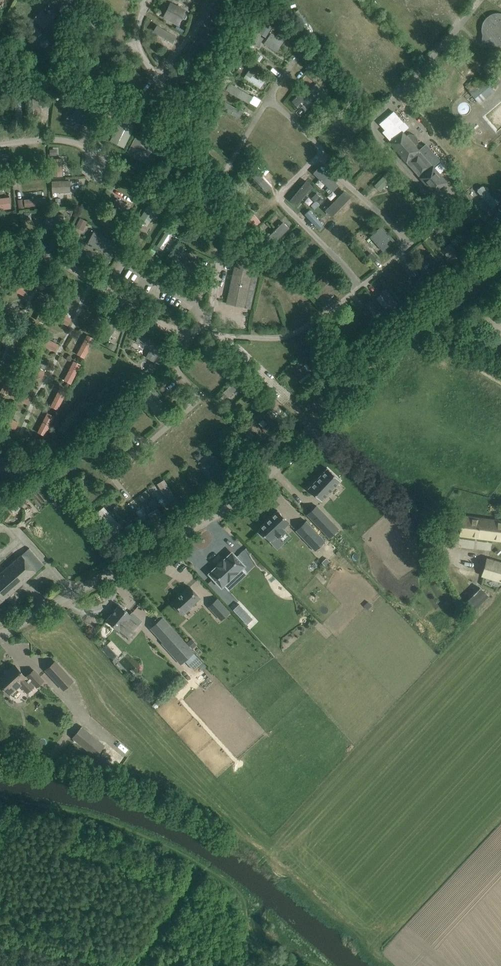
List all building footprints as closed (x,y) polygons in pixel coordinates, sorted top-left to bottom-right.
[(165,15),(178,22),(181,18),(187,21),(190,15),(183,12),(184,11),(170,5),(165,15)] [(500,13),(498,13),(495,13),(492,14),(491,14),(489,16),(486,17),(485,19),(485,20),(484,21),(483,22),(483,23),(482,25),(482,26),(482,28),(481,29),(482,31),(482,32),(482,34),(482,35),(485,34),(490,40),(488,43),(488,42),(486,45),(490,48),(492,45),(493,45),(496,46),(499,46),(500,46),(500,13)] [(271,33),(264,43),(276,51),(287,35),(280,30),(276,36),(271,33)] [(258,34),(252,42),(259,46),(264,38),(258,34)] [(94,76),(102,62),(92,56),(84,70),(94,76)] [(249,67),(244,78),(262,87),(267,77),(249,67)] [(487,85),(482,78),(468,90),(480,103),(495,91),(489,84),(487,85)] [(249,103),(252,96),(224,79),(220,86),(249,103)] [(317,83),(313,87),(318,92),(322,88),(317,83)] [(318,92),(317,92),(322,97),(326,92),(322,88),(318,92)] [(298,89),(291,100),(305,110),(313,99),(298,89)] [(46,94),(33,94),(33,116),(46,116),(46,94)] [(14,97),(16,123),(24,122),(21,96),(14,97)] [(150,99),(143,96),(137,107),(143,110),(150,99)] [(219,97),(216,103),(239,116),(243,110),(219,97)] [(79,126),(80,123),(87,126),(94,103),(79,98),(73,114),(71,114),(67,116),(65,121),(67,127),(74,130),(79,126)] [(393,111),(379,123),(385,129),(382,131),(391,142),(403,132),(398,126),(403,122),(393,111)] [(121,118),(110,140),(124,148),(136,126),(121,118)] [(408,134),(406,135),(403,132),(391,142),(390,143),(434,193),(447,181),(415,146),(417,145),(418,142),(418,139),(417,137),(415,135),(413,134),(412,134),(410,134),(408,134)] [(144,153),(149,144),(135,137),(127,153),(153,167),(157,159),(144,153)] [(51,158),(51,177),(63,176),(63,158),(51,158)] [(9,171),(8,160),(0,160),(0,172),(9,171)] [(319,166),(314,171),(333,190),(338,184),(319,166)] [(388,168),(373,184),(379,189),(396,173),(389,167),(388,168)] [(257,170),(251,175),(267,191),(272,186),(257,170)] [(227,194),(232,182),(221,177),(216,189),(227,194)] [(307,179),(290,199),(297,204),(314,184),(307,179)] [(52,181),(52,193),(70,192),(70,180),(52,181)] [(481,187),(479,189),(478,190),(477,191),(492,208),(498,204),(483,186),(481,187)] [(345,191),(326,210),(332,216),(350,196),(345,191)] [(115,206),(131,215),(138,202),(123,193),(115,206)] [(246,203),(237,195),(228,204),(237,212),(246,203)] [(46,196),(25,197),(25,205),(46,205),(46,196)] [(10,197),(0,198),(0,210),(12,209),(10,197)] [(148,204),(138,221),(147,226),(157,209),(148,204)] [(309,209),(305,214),(318,228),(323,224),(309,209)] [(251,230),(261,221),(252,212),(243,221),(251,230)] [(18,213),(11,214),(13,233),(20,232),(18,213)] [(65,228),(64,214),(44,215),(45,229),(65,228)] [(271,247),(289,229),(283,222),(264,241),(271,247)] [(383,251),(395,240),(382,226),(370,237),(383,251)] [(116,242),(94,230),(87,244),(92,247),(93,246),(109,255),(116,242)] [(164,248),(172,236),(166,232),(158,245),(164,248)] [(461,257),(449,243),(445,248),(451,255),(447,258),(453,265),(461,257)] [(262,258),(233,252),(232,257),(236,258),(226,303),(251,308),(262,258)] [(371,252),(366,256),(372,262),(377,257),(371,252)] [(429,283),(445,270),(431,252),(424,258),(433,269),(424,276),(429,283)] [(169,266),(189,277),(194,269),(174,258),(169,266)] [(309,283),(324,271),(319,265),(318,266),(315,263),(305,271),(308,275),(304,278),(309,283)] [(309,289),(318,300),(329,291),(329,292),(336,287),(326,275),(309,289)] [(48,297),(55,300),(64,280),(57,277),(48,297)] [(9,288),(25,296),(29,289),(13,281),(9,288)] [(386,288),(380,292),(393,308),(400,303),(386,288)] [(371,298),(366,302),(382,323),(387,319),(371,298)] [(0,305),(0,312),(13,319),(17,311),(1,303),(0,305)] [(36,320),(44,323),(52,307),(44,303),(36,320)] [(90,328),(98,332),(108,313),(100,309),(90,328)] [(56,310),(52,317),(68,326),(71,319),(56,310)] [(102,335),(108,339),(117,323),(110,319),(102,335)] [(24,344),(31,347),(39,331),(32,328),(24,344)] [(146,357),(154,361),(162,347),(139,334),(135,342),(150,350),(146,357)] [(77,354),(85,358),(95,339),(87,335),(77,354)] [(43,336),(39,344),(55,352),(59,344),(43,336)] [(184,366),(189,371),(208,354),(204,349),(184,366)] [(12,368),(20,371),(28,355),(20,352),(12,368)] [(64,380),(71,384),(81,365),(74,361),(64,380)] [(29,364),(25,371),(41,379),(45,372),(29,364)] [(127,364),(122,370),(140,385),(145,379),(127,364)] [(1,392),(8,395),(15,379),(9,375),(1,392)] [(309,393),(314,398),(322,391),(317,385),(309,393)] [(50,406),(58,410),(68,391),(60,387),(50,406)] [(12,397),(28,404),(32,397),(16,389),(12,397)] [(143,398),(155,413),(160,408),(154,400),(160,395),(154,389),(143,398)] [(250,403),(251,405),(254,402),(253,400),(257,396),(252,390),(235,407),(240,412),(250,403)] [(127,413),(142,431),(148,426),(138,414),(145,408),(139,402),(127,413)] [(264,416),(269,422),(262,428),(268,434),(280,422),(269,410),(264,416)] [(55,416),(47,413),(38,432),(45,436),(55,416)] [(3,414),(0,420),(0,422),(15,430),(19,422),(3,414)] [(149,422),(153,427),(158,423),(154,418),(149,422)] [(91,438),(94,440),(100,435),(101,437),(108,432),(105,427),(91,438)] [(32,461),(42,441),(30,436),(27,441),(32,443),(25,457),(32,461)] [(246,437),(238,443),(248,456),(256,449),(246,437)] [(109,460),(116,455),(103,438),(96,443),(109,460)] [(114,444),(119,446),(121,442),(118,438),(113,440),(114,444)] [(230,470),(240,463),(230,448),(220,455),(230,470)] [(0,454),(0,469),(2,466),(12,473),(17,467),(0,454)] [(225,474),(214,458),(202,466),(212,483),(225,474)] [(308,488),(321,501),(340,481),(327,468),(308,488)] [(176,480),(192,507),(200,503),(183,476),(176,480)] [(150,483),(150,491),(164,491),(164,483),(150,483)] [(155,500),(149,503),(153,509),(158,506),(155,500)] [(20,508),(13,501),(7,506),(14,513),(20,508)] [(316,505),(307,514),(329,538),(338,529),(316,505)] [(289,523),(277,510),(270,518),(269,518),(266,521),(258,529),(259,530),(257,532),(263,538),(265,536),(270,541),(276,536),(277,537),(285,530),(283,528),(289,523)] [(463,516),(460,535),(500,540),(500,521),(463,516)] [(296,530),(315,551),(325,541),(306,521),(296,530)] [(0,574),(0,591),(6,597),(43,565),(29,548),(0,574)] [(217,567),(210,574),(221,586),(223,585),(228,591),(248,573),(242,567),(244,566),(232,553),(225,560),(223,559),(216,565),(217,567)] [(500,581),(500,562),(487,558),(482,576),(500,581)] [(189,586),(172,603),(183,615),(190,608),(189,607),(200,598),(189,586)] [(480,588),(463,605),(472,613),(489,596),(480,588)] [(232,594),(223,602),(245,626),(254,618),(232,594)] [(217,599),(210,606),(217,613),(224,606),(217,599)] [(141,604),(135,609),(141,615),(147,610),(141,604)] [(119,605),(107,620),(119,630),(124,624),(132,631),(141,620),(132,612),(130,614),(119,605)] [(194,652),(162,617),(150,628),(163,642),(162,643),(181,664),(194,652)] [(197,644),(191,638),(186,643),(192,648),(197,644)] [(109,642),(102,648),(107,654),(114,648),(109,642)] [(63,689),(73,681),(55,662),(46,670),(63,689)] [(0,678),(0,684),(9,694),(18,686),(25,693),(35,685),(37,687),(43,680),(34,670),(26,678),(14,665),(0,678)] [(72,738),(89,751),(98,740),(82,727),(72,738)]
